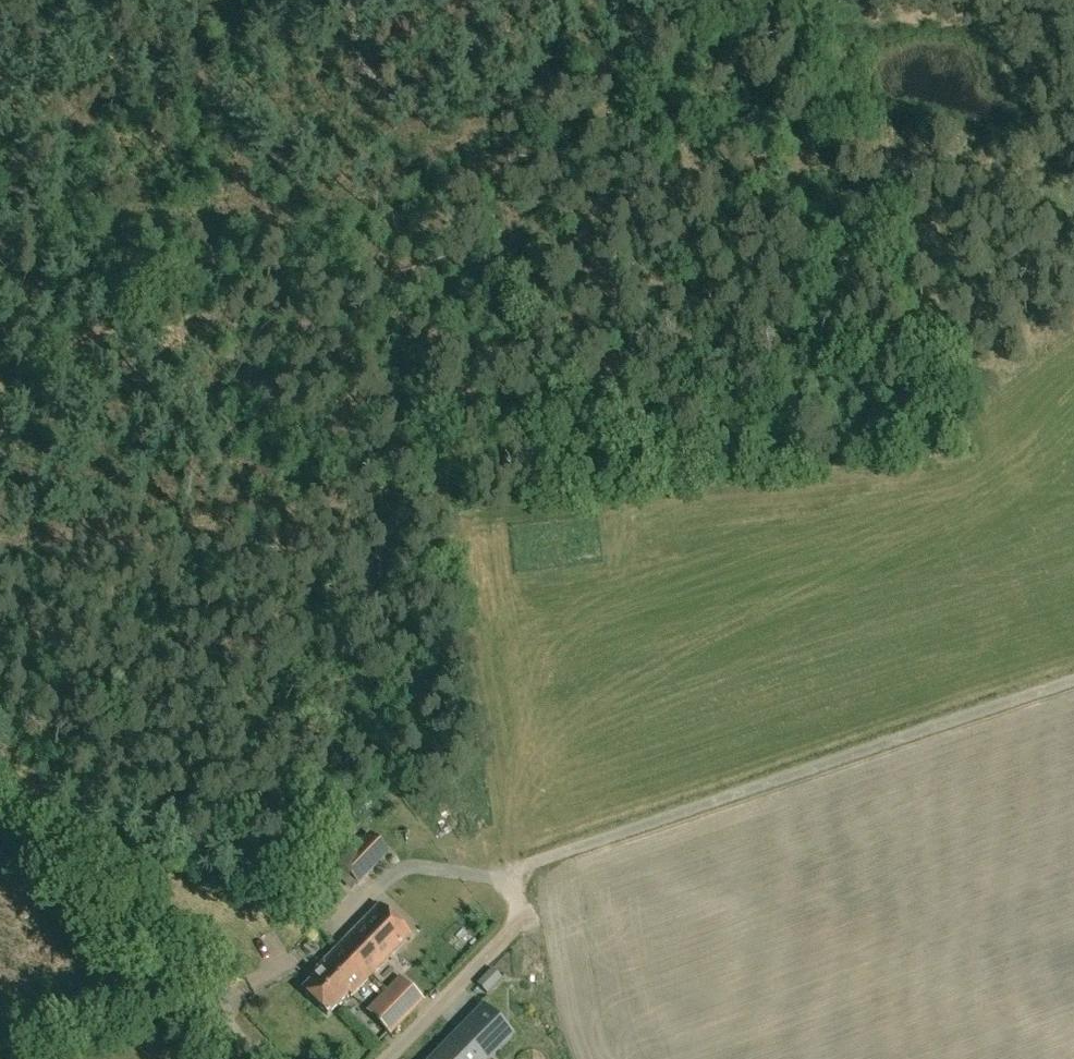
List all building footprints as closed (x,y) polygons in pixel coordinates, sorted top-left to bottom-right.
[(336,865),(357,884),(389,852),(368,832),(336,865)] [(344,842),(352,849),(359,841),(352,834),(344,842)] [(301,990),(327,1015),(348,993),(351,996),(410,935),(379,905),(320,965),(322,968),(301,990)] [(476,983),(487,994),(502,978),(491,968),(476,983)] [(366,1012),(390,1034),(423,999),(399,977),(366,1012)] [(485,1009),(471,1023),(488,1040),(502,1026),(485,1009)] [(436,1058),(488,1058),(461,1033),(436,1058)]
